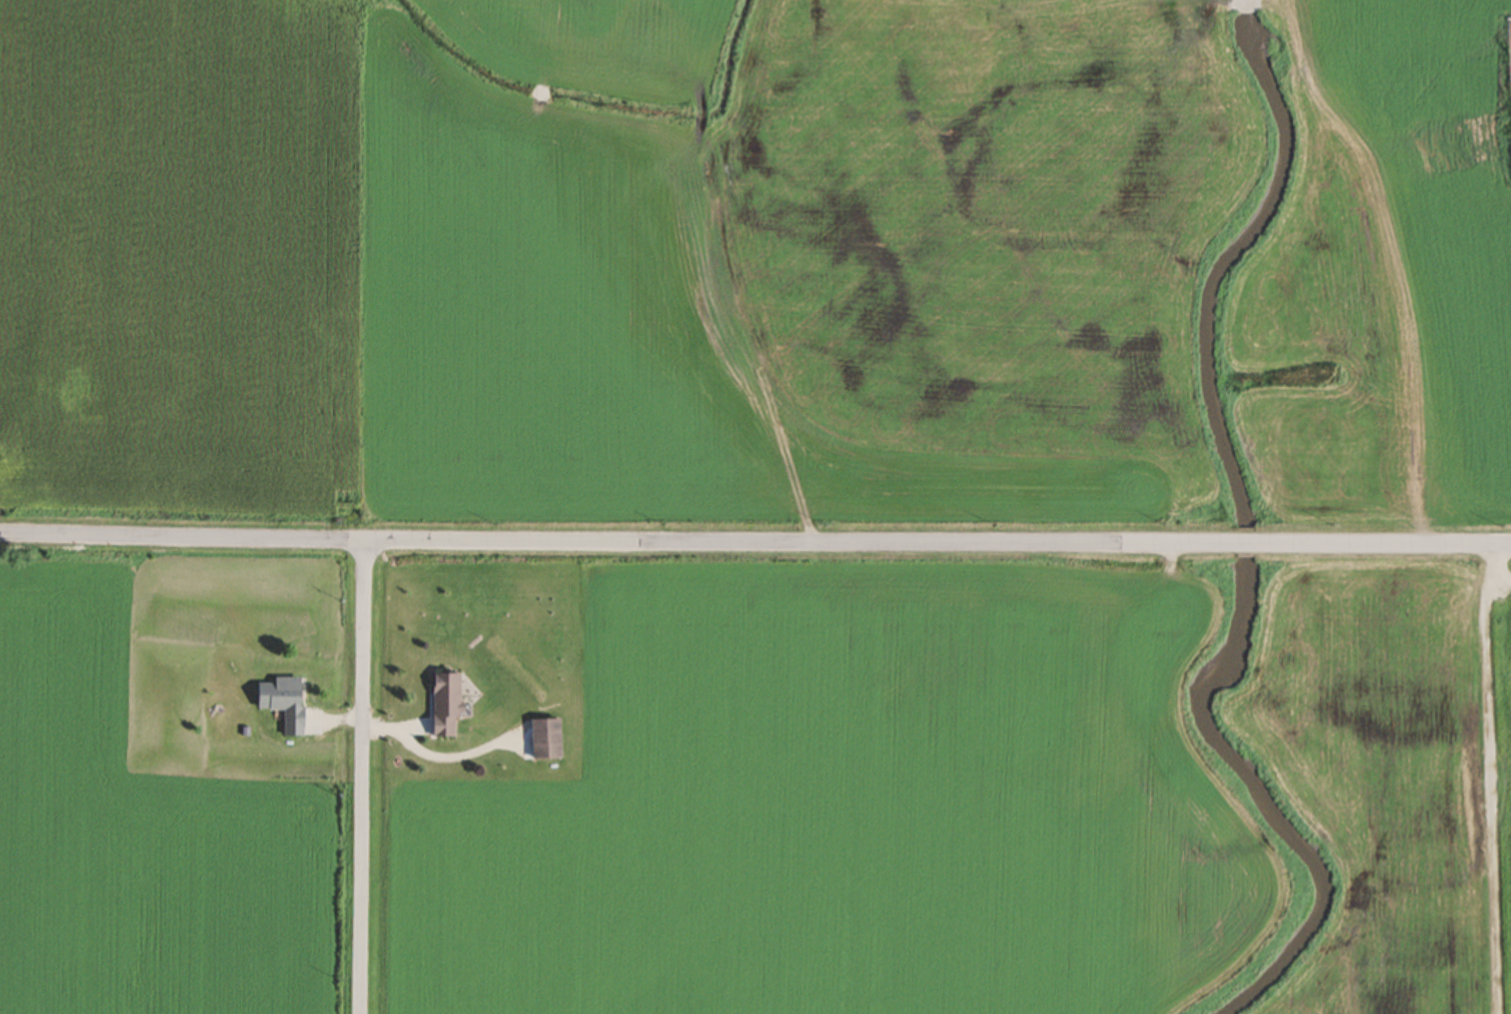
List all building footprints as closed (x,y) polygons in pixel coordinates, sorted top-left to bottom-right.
[(427,739),(450,739),(450,719),(456,719),(456,677),(428,676),(427,739)] [(299,739),(301,680),(271,679),(270,686),(253,685),(252,711),(281,712),(280,738),(299,739)] [(530,762),(558,762),(558,723),(530,723),(530,762)]
